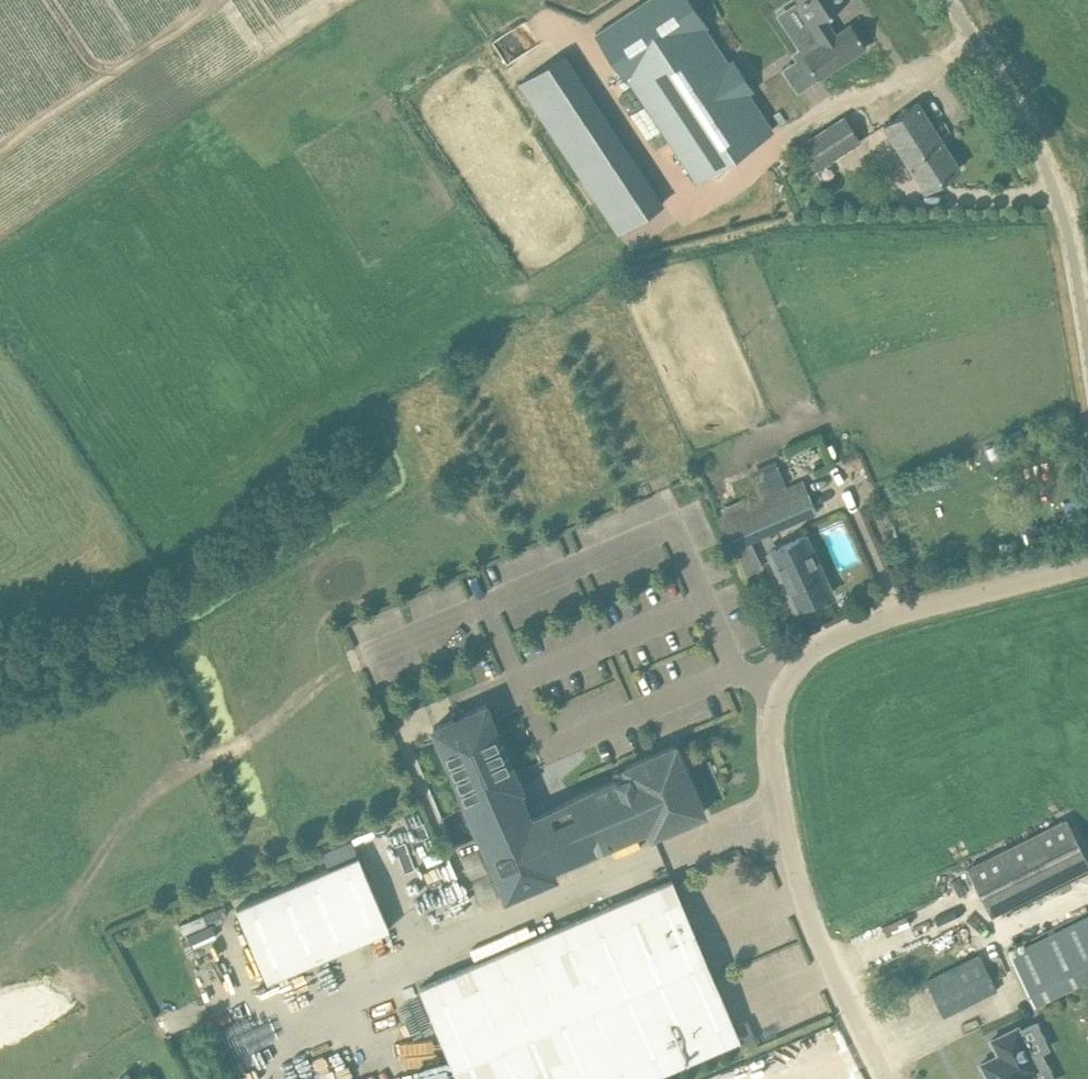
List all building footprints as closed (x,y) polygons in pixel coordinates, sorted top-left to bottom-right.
[(595,33),(626,79),(627,78),(695,180),(772,129),(743,85),(733,70),(705,27),(707,26),(690,0),(645,0),(595,33)] [(795,1),(822,42),(803,54),(819,78),(866,47),(850,23),(835,33),(825,17),(823,15),(846,0),(797,0),(795,1)] [(554,54),(544,38),(506,62),(515,78),(554,54)] [(567,49),(519,78),(611,233),(660,204),(567,49)] [(942,139),(918,102),(884,124),(896,144),(908,136),(919,153),(942,139)] [(859,139),(844,116),(799,144),(814,168),(859,139)] [(960,167),(942,139),(919,153),(908,136),(896,144),(925,189),(960,167)] [(775,459),(749,470),(760,495),(786,484),(775,459)] [(816,512),(802,479),(720,515),(735,547),(816,512)] [(796,609),(831,592),(804,533),(768,549),(796,609)] [(432,726),(479,835),(505,895),(555,874),(551,866),(648,825),(652,833),(703,811),(674,744),(623,766),(627,774),(573,797),(526,817),(520,805),(523,803),(522,802),(520,803),(516,795),(519,794),(518,793),(516,794),(514,790),(520,787),(514,772),(491,718),(485,704),(465,712),(463,707),(459,709),(456,701),(455,700),(451,702),(454,711),(450,712),(453,717),(432,726)] [(1066,817),(966,867),(990,914),(1087,866),(1087,861),(1066,817)] [(388,927),(357,854),(235,906),(267,980),(388,927)] [(671,879),(419,986),(458,1078),(642,1078),(739,1038),(671,879)] [(1011,951),(1035,998),(1087,972),(1087,913),(1011,951)] [(998,989),(980,954),(926,980),(944,1016),(998,989)] [(981,1062),(981,1063),(982,1064),(989,1078),(1050,1078),(1055,1077),(1041,1050),(1032,1054),(1017,1026),(1016,1026),(1016,1027),(993,1038),(992,1038),(991,1039),(991,1040),(992,1040),(999,1054),(982,1062),(981,1062)] [(820,1028),(791,1043),(801,1064),(831,1050),(820,1028)] [(126,1069),(116,1078),(135,1078),(126,1069)]
